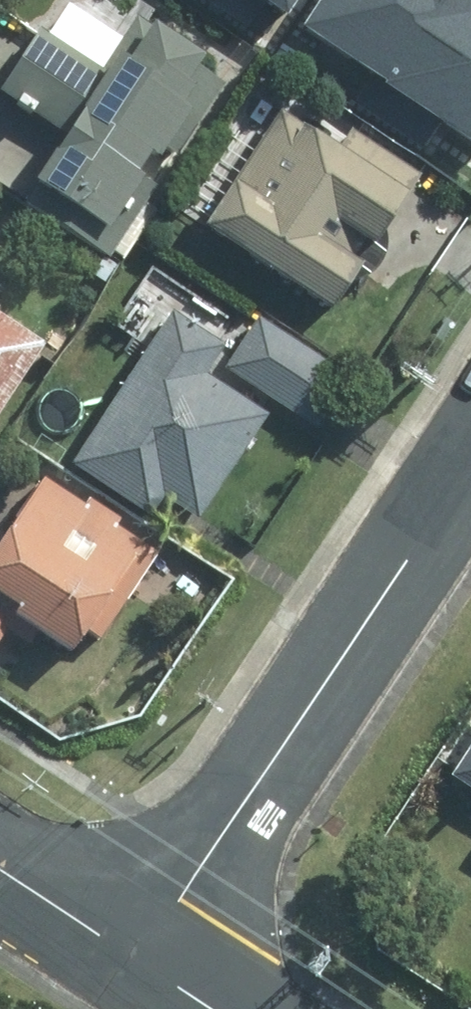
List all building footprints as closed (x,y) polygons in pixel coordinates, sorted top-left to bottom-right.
[(470,115),(470,0),(310,0),(303,10),(470,115)] [(107,67),(46,28),(6,91),(75,135),(32,201),(114,257),(162,182),(149,173),(161,154),(174,163),(229,83),(208,69),(217,55),(165,21),(160,27),(141,15),(107,67)] [(416,192),(286,108),(237,182),(241,185),(213,228),(342,312),(372,265),(356,255),(369,236),(382,244),(416,192)] [(109,256),(96,273),(108,281),(120,265),(109,256)] [(234,343),(180,308),(77,465),(156,516),(168,497),(205,521),(275,414),(214,374),(234,343)] [(0,309),(0,429),(55,346),(0,309)] [(267,310),(229,365),(321,428),(359,373),(267,310)] [(51,478),(3,554),(0,552),(0,647),(11,631),(35,646),(44,632),(83,656),(97,634),(106,640),(162,552),(122,527),(126,519),(96,499),(92,505),(51,478)] [(456,777),(470,787),(470,754),(456,777)]
